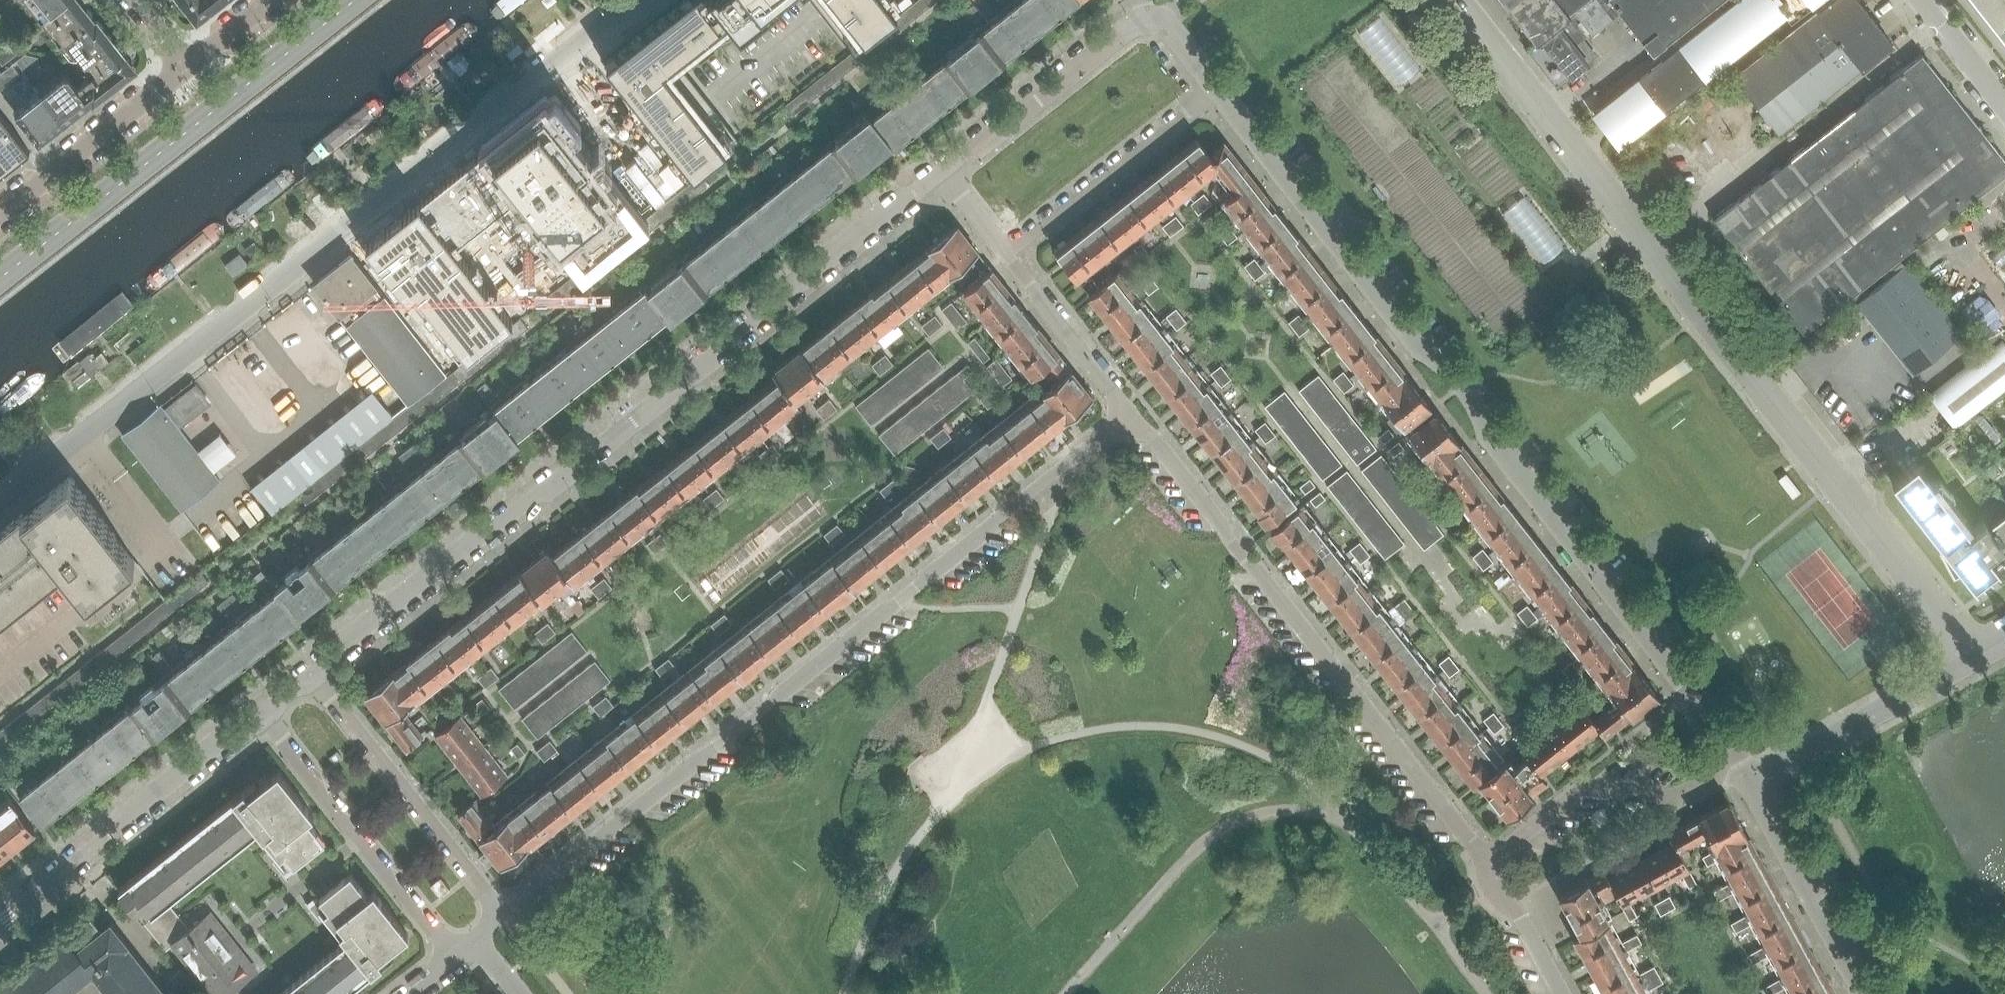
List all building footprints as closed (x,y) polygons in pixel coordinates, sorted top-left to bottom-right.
[(44,18),(66,0),(30,0),(44,18)] [(64,42),(94,19),(79,0),(66,0),(44,18),(64,42)] [(220,1),(219,0),(181,0),(193,15),(200,16),(220,1)] [(487,13),(500,29),(536,0),(504,0),(487,13)] [(600,59),(693,177),(738,142),(683,73),(775,0),(674,0),(600,59)] [(852,51),(856,49),(862,44),(869,39),(875,33),(882,28),(888,23),(895,18),(897,16),(884,0),(812,0),(852,51)] [(928,7),(923,0),(917,0),(914,2),(922,12),(928,7)] [(1022,44),(1041,29),(1019,0),(1014,0),(1016,2),(990,23),(975,3),(966,10),(981,30),(1004,59),(1022,44)] [(1041,29),(1078,0),(1019,0),(1041,29)] [(1535,44),(1543,37),(1569,16),(1567,13),(1556,0),(1501,0),(1535,44)] [(1567,13),(1584,0),(1556,0),(1567,13)] [(1691,17),(1678,0),(1595,0),(1577,14),(1593,34),(1621,12),(1650,49),(1691,17)] [(1596,109),(1622,143),(1786,14),(1791,20),(1817,0),(1736,0),(1596,109)] [(1691,17),(1713,0),(1678,0),(1691,17)] [(1856,0),(1829,0),(1733,75),(1777,131),(1891,44),(1856,0)] [(1994,0),(1972,0),(1980,11),(1994,0)] [(1980,11),(1995,30),(2004,22),(2004,0),(1994,0),(1980,11)] [(915,17),(922,12),(914,2),(908,7),(915,17)] [(909,22),(915,17),(908,7),(901,13),(909,22)] [(1575,12),(1569,16),(1543,37),(1546,41),(1544,43),(1570,77),(1588,63),(1568,37),(1585,24),(1575,12)] [(902,27),(909,22),(901,13),(897,16),(895,18),(902,27)] [(1398,82),(1420,67),(1383,13),(1361,28),(1398,82)] [(476,18),(395,81),(409,99),(490,35),(476,18)] [(896,33),(902,27),(895,18),(888,23),(896,33)] [(84,64),(90,64),(89,63),(114,44),(94,19),(64,42),(72,53),(74,52),(84,64)] [(2004,42),(2004,22),(1995,30),(2004,42)] [(889,38),(896,33),(888,23),(882,28),(889,38)] [(883,43),(889,38),(882,28),(875,33),(883,43)] [(981,30),(963,45),(944,59),(966,89),(1004,59),(981,30)] [(883,43),(875,33),(869,39),(876,48),(883,43)] [(1,65),(22,50),(13,38),(0,48),(0,64),(1,65)] [(870,53),(876,48),(869,39),(862,44),(870,53)] [(95,71),(76,86),(89,104),(130,72),(131,65),(114,44),(89,63),(90,64),(95,71)] [(863,58),(870,53),(862,44),(856,49),(863,58)] [(857,64),(863,58),(856,49),(852,51),(849,54),(857,64)] [(24,54),(15,61),(23,71),(39,58),(24,54)] [(850,69),(857,64),(849,54),(842,59),(850,69)] [(1906,251),(1975,197),(1982,206),(2004,188),(2004,161),(1920,54),(1712,219),(1803,333),(1906,251)] [(72,73),(83,64),(77,57),(66,66),(72,73)] [(844,74),(850,69),(842,59),(836,64),(844,74)] [(944,59),(906,89),(929,118),(966,89),(944,59)] [(837,79),(844,74),(836,64),(829,70),(837,79)] [(11,65),(1,72),(9,82),(19,75),(11,65)] [(830,84),(837,79),(829,70),(823,75),(830,84)] [(0,74),(0,90),(9,82),(1,72),(0,74)] [(63,75),(40,93),(64,124),(89,104),(76,86),(67,76),(63,75)] [(824,89),(830,84),(823,75),(816,80),(824,89)] [(817,95),(824,89),(816,80),(810,85),(817,95)] [(811,100),(817,95),(810,85),(803,90),(811,100)] [(893,147),(929,118),(906,89),(869,118),(890,144),(893,147)] [(804,105),(811,100),(803,90),(797,95),(804,105)] [(40,93),(15,112),(39,143),(64,124),(40,93)] [(798,110),(804,105),(797,95),(790,101),(798,110)] [(378,96),(304,153),(317,170),(391,112),(378,96)] [(791,115),(798,110),(790,101),(784,106),(791,115)] [(543,102),(363,246),(457,364),(638,220),(543,102)] [(8,164),(27,149),(0,114),(0,154),(8,164)] [(853,173),(890,144),(869,118),(868,116),(831,145),(853,173)] [(1196,139),(1168,161),(1189,188),(1210,172),(1208,154),(1196,139)] [(1215,173),(1231,193),(1251,179),(1223,143),(1208,154),(1210,172),(1213,176),(1215,173)] [(831,145),(794,174),(816,203),(853,173),(831,145)] [(1139,183),(1161,211),(1189,188),(1168,161),(1139,183)] [(292,167),(227,218),(238,231),(302,181),(292,167)] [(780,232),(816,203),(794,174),(757,204),(780,232)] [(708,184),(700,175),(694,180),(701,189),(708,184)] [(1251,179),(1231,193),(1232,194),(1224,201),(1246,229),(1274,207),(1251,179)] [(695,194),(701,189),(694,180),(688,185),(695,194)] [(1111,206),(1132,233),(1161,211),(1139,183),(1111,206)] [(325,192),(335,205),(345,197),(335,185),(325,192)] [(695,194),(688,185),(682,190),(689,199),(695,194)] [(683,204),(689,199),(682,190),(675,195),(683,204)] [(1505,209),(1545,261),(1566,245),(1526,193),(1505,209)] [(1210,203),(1203,194),(1196,199),(1204,209),(1210,203)] [(683,204),(675,195),(669,200),(676,209),(683,204)] [(1204,209),(1196,199),(1189,204),(1197,214),(1204,209)] [(670,214),(676,209),(669,200),(663,205),(670,214)] [(757,204),(720,233),(743,261),(780,232),(757,204)] [(670,214),(663,205),(656,209),(664,219),(670,214)] [(1082,229),(1093,243),(1104,256),(1132,233),(1111,206),(1082,229)] [(1246,229),(1268,258),(1296,236),(1274,207),(1246,229)] [(657,224),(664,219),(656,209),(650,214),(657,224)] [(657,224),(650,214),(644,219),(651,229),(657,224)] [(1175,216),(1168,221),(1176,231),(1183,226),(1175,216)] [(645,234),(651,229),(644,219),(638,224),(645,234)] [(1170,236),(1176,231),(1168,221),(1162,226),(1170,236)] [(219,222),(144,279),(156,295),(231,237),(219,222)] [(638,224),(631,229),(639,238),(645,234),(638,224)] [(928,247),(938,260),(966,239),(955,225),(928,247)] [(639,238),(631,229),(625,234),(632,243),(639,238)] [(1082,229),(1054,251),(1065,265),(1093,243),(1082,229)] [(1236,236),(1231,230),(1222,238),(1227,244),(1236,236)] [(720,233),(702,248),(684,262),(706,290),(743,261),(720,233)] [(626,248),(632,243),(625,234),(619,239),(626,248)] [(1268,258),(1291,286),(1318,264),(1296,236),(1268,258)] [(626,248),(619,239),(613,244),(620,253),(626,248)] [(966,239),(938,260),(950,275),(967,261),(978,274),(988,266),(966,239)] [(256,243),(245,251),(252,261),(263,254),(256,243)] [(1104,256),(1093,243),(1065,265),(1075,278),(1104,256)] [(1148,253),(1140,243),(1133,248),(1141,258),(1148,253)] [(614,258),(620,253),(613,244),(606,249),(614,258)] [(928,247),(899,270),(921,297),(950,275),(938,260),(928,247)] [(614,258),(606,249),(600,254),(607,263),(614,258)] [(239,254),(224,265),(233,276),(247,265),(239,254)] [(424,346),(351,254),(313,284),(408,403),(446,373),(424,346)] [(601,268),(607,263),(600,254),(594,259),(601,268)] [(1254,258),(1243,266),(1249,273),(1259,265),(1254,258)] [(601,268),(594,259),(587,264),(595,273),(601,268)] [(647,291),(667,317),(669,320),(706,290),(684,262),(647,291)] [(588,278),(595,273),(587,264),(581,269),(588,278)] [(1318,264),(1291,286),(1313,314),(1341,293),(1318,264)] [(1912,374),(1961,335),(1906,264),(1857,303),(1912,374)] [(1249,273),(1254,280),(1264,272),(1259,265),(1249,273)] [(588,278),(581,269),(575,274),(582,283),(588,278)] [(871,292),(893,320),(921,297),(899,270),(871,292)] [(1013,298),(991,270),(963,292),(985,320),(1013,298)] [(1088,295),(1110,323),(1138,301),(1116,273),(1088,295)] [(576,288),(582,283),(575,274),(569,279),(576,288)] [(1080,285),(1088,295),(1098,288),(1090,277),(1080,285)] [(576,288),(569,279),(562,284),(570,293),(576,288)] [(1157,286),(1152,280),(1143,287),(1148,294),(1157,286)] [(563,298),(570,293),(562,284),(556,289),(563,298)] [(133,288),(69,338),(82,354),(146,304),(133,288)] [(644,288),(606,319),(628,347),(667,317),(647,291),(644,288)] [(563,298),(556,289),(550,294),(557,303),(563,298)] [(871,292),(842,315),(864,343),(893,320),(871,292)] [(1341,293),(1313,314),(1336,343),(1363,321),(1341,293)] [(985,320),(1008,348),(1036,326),(1013,298),(985,320)] [(1132,351),(1160,329),(1138,301),(1110,323),(1132,351)] [(966,322),(951,302),(941,310),(957,329),(966,322)] [(1170,323),(1180,315),(1175,308),(1165,316),(1170,323)] [(842,315),(814,338),(836,365),(864,343),(842,315)] [(942,325),(934,315),(928,321),(935,330),(942,325)] [(1180,315),(1170,323),(1176,329),(1185,322),(1180,315)] [(1288,322),(1294,329),(1304,322),(1298,315),(1288,322)] [(1170,323),(1165,316),(1159,321),(1164,328),(1170,323)] [(512,324),(520,334),(527,329),(519,319),(512,324)] [(606,319),(567,350),(589,378),(628,347),(606,319)] [(929,335),(935,330),(928,321),(921,326),(929,335)] [(1336,343),(1358,371),(1386,350),(1363,321),(1336,343)] [(1309,328),(1304,322),(1294,329),(1299,336),(1309,328)] [(514,339),(520,334),(512,324),(506,329),(514,339)] [(1031,377),(1037,372),(1059,355),(1036,326),(1008,348),(1031,377)] [(507,344),(514,339),(506,329),(499,334),(507,344)] [(1155,380),(1183,358),(1160,329),(1132,351),(1155,380)] [(501,349),(507,344),(499,334),(493,339),(501,349)] [(990,357),(974,337),(968,343),(983,362),(990,357)] [(1953,427),(2004,386),(2004,338),(2004,337),(1929,396),(1953,427)] [(814,338),(785,360),(807,388),(836,365),(814,338)] [(494,355),(501,349),(493,339),(486,344),(494,355)] [(488,360),(494,355),(486,344),(479,349),(488,360)] [(928,348),(921,353),(929,363),(936,358),(928,348)] [(481,365),(488,360),(479,349),(473,355),(481,365)] [(1386,350),(1358,371),(1380,400),(1408,378),(1386,350)] [(564,352),(529,380),(551,408),(586,380),(564,352)] [(921,353),(914,358),(922,368),(929,363),(921,353)] [(79,362),(83,368),(91,377),(101,369),(93,360),(89,354),(79,362)] [(475,370),(481,365),(473,355),(466,360),(475,370)] [(892,364),(884,355),(878,360),(885,370),(892,364)] [(1037,386),(1042,393),(1054,408),(1083,385),(1059,355),(1037,372),(1044,381),(1037,386)] [(914,358),(908,364),(916,374),(922,368),(914,358)] [(936,358),(929,363),(937,373),(943,368),(936,358)] [(1012,378),(996,358),(986,366),(1001,386),(1012,378)] [(1177,408),(1205,386),(1183,358),(1155,380),(1177,408)] [(468,375),(475,370),(466,360),(460,365),(468,375)] [(776,377),(793,399),(807,388),(785,360),(771,371),(776,377)] [(885,370),(878,360),(871,365),(878,375),(885,370)] [(929,363),(922,368),(930,378),(937,373),(929,363)] [(908,364),(901,369),(909,379),(916,374),(908,364)] [(461,380),(468,375),(460,365),(453,370),(461,380)] [(967,365),(957,373),(962,379),(972,371),(967,365)] [(1215,380),(1225,372),(1219,365),(1210,373),(1215,380)] [(0,395),(0,414),(47,379),(37,367),(0,395)] [(922,368),(916,374),(924,383),(930,378),(922,368)] [(901,369),(895,374),(902,384),(909,379),(901,369)] [(455,385),(461,380),(453,370),(447,375),(455,385)] [(1225,372),(1215,380),(1221,386),(1231,378),(1225,372)] [(1338,386),(1347,378),(1342,372),(1333,379),(1338,386)] [(957,373),(950,378),(958,387),(965,382),(962,379),(957,373)] [(895,374),(888,380),(896,389),(902,384),(895,374)] [(916,374),(909,379),(917,389),(924,383),(916,374)] [(448,391),(455,385),(447,375),(440,380),(448,391)] [(1317,375),(1308,383),(1313,390),(1323,382),(1317,375)] [(776,377),(762,388),(784,416),(798,405),(793,399),(776,377)] [(950,378),(944,383),(952,393),(958,387),(950,378)] [(1347,378),(1338,386),(1343,392),(1353,384),(1347,378)] [(1408,378),(1380,400),(1402,428),(1430,406),(1408,378)] [(909,379),(902,384),(910,394),(917,389),(909,379)] [(442,396),(448,391),(440,380),(434,385),(442,396)] [(494,408),(496,411),(516,436),(551,408),(529,380),(494,408)] [(888,380),(881,385),(889,395),(896,389),(888,380)] [(476,388),(490,405),(498,399),(484,382),(476,388)] [(965,382),(958,387),(966,397),(972,392),(965,382)] [(1323,382),(1313,390),(1318,396),(1328,389),(1323,382)] [(944,383),(937,388),(945,398),(952,393),(944,383)] [(1308,383),(1298,391),(1303,397),(1313,390),(1308,383)] [(121,435),(181,510),(219,480),(179,429),(210,403),(195,384),(163,409),(160,405),(121,435)] [(902,384),(896,389),(904,399),(910,394),(902,384)] [(435,401),(442,396),(434,385),(427,391),(435,401)] [(881,385),(875,390),(883,400),(889,395),(881,385)] [(1092,397),(1083,385),(1054,408),(1064,420),(1092,397)] [(1177,408),(1200,437),(1227,415),(1205,386),(1177,408)] [(958,387),(952,393),(959,402),(966,397),(958,387)] [(734,410),(756,438),(784,416),(762,388),(734,410)] [(937,388),(931,394),(938,403),(945,398),(937,388)] [(1000,397),(993,388),(980,399),(987,408),(1000,397)] [(896,389),(889,395),(897,405),(904,399),(896,389)] [(1328,389),(1318,396),(1323,403),(1333,395),(1328,389)] [(875,390),(868,395),(876,405),(883,400),(875,390)] [(1313,390),(1303,397),(1309,404),(1318,396),(1313,390)] [(429,406),(435,401),(427,391),(421,396),(429,406)] [(1284,391),(1274,399),(1279,405),(1289,398),(1284,391)] [(952,393),(945,398),(953,407),(959,402),(952,393)] [(1064,420),(1054,408),(1042,393),(1014,415),(1036,442),(1064,420)] [(931,394),(924,399),(932,408),(938,403),(931,394)] [(868,395),(861,401),(869,411),(876,405),(868,395)] [(889,395),(883,400),(890,410),(897,405),(889,395)] [(1333,395),(1323,403),(1329,409),(1338,402),(1333,395)] [(422,411),(429,406),(421,396),(414,401),(422,411)] [(1318,396),(1309,404),(1314,410),(1323,403),(1318,396)] [(945,398),(938,403),(946,413),(953,407),(945,398)] [(1289,398),(1279,405),(1284,412),(1294,404),(1289,398)] [(837,409),(829,399),(822,404),(830,414),(837,409)] [(924,399),(918,404),(925,413),(932,408),(924,399)] [(1274,399),(1264,407),(1269,413),(1279,405),(1274,399)] [(883,400),(876,405),(884,415),(890,410),(883,400)] [(416,416),(422,411),(414,401),(408,406),(416,416)] [(861,401),(855,406),(863,416),(869,411),(861,401)] [(1338,402),(1329,409),(1334,416),(1344,408),(1338,402)] [(938,403),(932,408),(940,418),(946,413),(938,403)] [(1323,403),(1314,410),(1319,417),(1329,409),(1323,403)] [(830,414),(822,404),(816,409),(823,419),(830,414)] [(918,404),(911,409),(919,419),(925,413),(918,404)] [(1294,404),(1284,412),(1290,419),(1299,411),(1294,404)] [(876,405),(869,411),(877,420),(884,415),(876,405)] [(1279,405),(1269,413),(1275,420),(1284,412),(1279,405)] [(409,422),(416,416),(408,406),(401,411),(409,422)] [(932,408),(925,413),(933,423),(940,418),(932,408)] [(1344,408),(1334,416),(1339,423),(1349,415),(1344,408)] [(911,409),(905,414),(912,424),(919,419),(911,409)] [(1329,409),(1319,417),(1324,424),(1334,416),(1329,409)] [(734,410),(706,433),(728,461),(756,438),(734,410)] [(403,427),(409,422),(401,411),(394,416),(403,427)] [(496,411),(478,426),(459,440),(482,469),(519,439),(516,436),(496,411)] [(869,411),(863,416),(871,426),(877,420),(869,411)] [(1299,411),(1290,419),(1295,425),(1304,418),(1299,411)] [(1284,412),(1275,420),(1280,426),(1290,419),(1284,412)] [(1458,441),(1435,412),(1407,433),(1430,463),(1458,441)] [(925,413),(919,419),(927,428),(933,423),(925,413)] [(905,414),(898,420),(906,429),(912,424),(905,414)] [(1014,415),(986,437),(1008,464),(1036,442),(1014,415)] [(1222,465),(1250,444),(1227,415),(1200,437),(1222,465)] [(1349,415),(1339,423),(1344,429),(1354,422),(1349,415)] [(396,432),(403,427),(394,416),(388,421),(396,432)] [(1334,416),(1324,424),(1329,430),(1339,423),(1334,416)] [(1304,418),(1295,425),(1300,432),(1310,424),(1304,418)] [(919,419),(912,424),(920,433),(927,428),(919,419)] [(1290,419),(1280,426),(1285,433),(1295,425),(1290,419)] [(898,420),(892,425),(899,434),(906,429),(898,420)] [(390,437),(396,432),(388,421),(381,427),(390,437)] [(1259,436),(1269,428),(1264,422),(1254,430),(1259,436)] [(1354,422),(1344,429),(1350,436),(1359,428),(1354,422)] [(1339,423),(1329,430),(1335,437),(1344,429),(1339,423)] [(912,424),(906,429),(914,439),(920,433),(912,424)] [(1310,424),(1300,432),(1305,438),(1315,431),(1310,424)] [(892,425),(885,430),(893,440),(899,434),(892,425)] [(1295,425),(1285,433),(1290,439),(1300,432),(1295,425)] [(383,442),(390,437),(381,427),(375,432),(383,442)] [(936,433),(944,442),(950,437),(943,428),(936,433)] [(1269,428),(1259,436),(1264,442),(1274,434),(1269,428)] [(1359,428),(1350,436),(1355,443),(1365,435),(1359,428)] [(1393,435),(1387,428),(1378,436),(1383,442),(1393,435)] [(906,429),(899,434),(907,444),(914,439),(906,429)] [(1344,429),(1335,437),(1340,444),(1350,436),(1344,429)] [(885,430),(878,435),(886,445),(893,440),(885,430)] [(1315,431),(1305,438),(1310,445),(1320,437),(1315,431)] [(376,447),(383,442),(375,432),(368,437),(376,447)] [(1300,432),(1290,439),(1295,446),(1305,438),(1300,432)] [(678,455),(700,483),(728,461),(706,433),(678,455)] [(937,447),(944,442),(936,433),(930,438),(937,447)] [(899,434),(893,440),(900,449),(907,444),(899,434)] [(1355,443),(1345,450),(1356,464),(1366,456),(1375,448),(1365,435),(1355,443)] [(1350,436),(1340,444),(1345,450),(1355,443),(1350,436)] [(370,452),(376,447),(368,437),(362,442),(370,452)] [(980,487),(1008,464),(986,437),(958,460),(980,487)] [(1320,437),(1310,445),(1316,452),(1325,444),(1320,437)] [(1305,438),(1295,446),(1301,453),(1310,445),(1305,438)] [(459,440),(423,470),(445,498),(482,469),(459,440)] [(893,440),(886,445),(894,454),(900,449),(893,440)] [(1403,448),(1397,441),(1388,449),(1393,456),(1403,448)] [(1430,463),(1452,491),(1480,469),(1458,441),(1430,463)] [(355,447),(363,458),(370,452),(362,442),(355,447)] [(780,454),(772,444),(766,449),(773,459),(780,454)] [(1245,494),(1272,472),(1250,444),(1222,465),(1245,494)] [(1325,444),(1316,452),(1321,458),(1330,451),(1325,444)] [(324,470),(307,449),(303,445),(294,452),(314,478),(324,470)] [(1310,445),(1301,453),(1306,459),(1316,452),(1310,445)] [(357,463),(363,458),(355,447),(349,452),(357,463)] [(773,459),(766,449),(759,455),(766,464),(773,459)] [(1330,451),(1321,458),(1326,465),(1336,457),(1330,451)] [(342,458),(350,468),(357,463),(349,452),(342,458)] [(1316,452),(1306,459),(1311,466),(1321,458),(1316,452)] [(678,455),(650,477),(672,505),(700,483),(678,455)] [(1371,463),(1376,469),(1385,462),(1380,455),(1371,463)] [(2003,456),(1997,461),(2004,470),(2004,469),(2004,458),(2003,456)] [(1336,457),(1326,465),(1331,472),(1341,464),(1336,457)] [(344,473),(350,468),(342,458),(336,463),(344,473)] [(1321,458),(1311,466),(1316,472),(1326,465),(1321,458)] [(951,509),(980,487),(958,460),(930,482),(951,509)] [(1381,476),(1390,468),(1385,462),(1376,469),(1381,476)] [(1963,574),(1990,560),(1989,558),(1989,559),(1986,554),(1999,543),(2002,546),(2001,546),(2002,548),(2004,546),(2004,512),(1987,526),(1982,520),(1968,531),(1914,462),(1890,481),(1943,549),(1938,553),(1952,580),(1954,580),(1963,574)] [(329,468),(337,478),(344,473),(336,463),(329,468)] [(1361,470),(1366,477),(1376,469),(1371,463),(1361,470)] [(1326,465),(1316,472),(1321,479),(1331,472),(1326,465)] [(331,483),(337,478),(329,468),(322,473),(331,483)] [(1381,476),(1386,482),(1396,475),(1390,468),(1381,476)] [(1371,483),(1381,476),(1376,469),(1366,477),(1371,483)] [(1480,469),(1452,491),(1475,520),(1502,498),(1480,469)] [(423,470),(404,484),(386,499),(408,527),(445,498),(423,470)] [(1346,470),(1336,478),(1342,485),(1351,477),(1346,470)] [(1245,494),(1268,523),(1295,501),(1272,472),(1245,494)] [(324,488),(331,483),(322,473),(316,478),(324,488)] [(0,530),(0,622),(66,570),(87,596),(136,558),(70,475),(0,530)] [(1391,489),(1401,482),(1396,475),(1386,482),(1391,489)] [(1371,483),(1377,490),(1386,482),(1381,476),(1371,483)] [(622,499),(644,527),(672,505),(650,477),(622,499)] [(1351,477),(1342,485),(1347,491),(1357,483),(1351,477)] [(318,494),(324,488),(316,478),(309,483),(318,494)] [(1336,478),(1327,486),(1332,492),(1342,485),(1336,478)] [(1314,485),(1309,479),(1299,487),(1304,493),(1314,485)] [(886,485),(894,495),(901,489),(893,480),(886,485)] [(923,532),(951,509),(930,482),(901,504),(923,532)] [(1382,497),(1391,489),(1386,482),(1377,490),(1382,497)] [(1391,489),(1396,496),(1406,488),(1401,482),(1391,489)] [(311,499),(318,494),(309,483),(303,488),(311,499)] [(1357,483),(1347,491),(1352,498),(1362,490),(1357,483)] [(888,500),(894,495),(886,485),(880,490),(888,500)] [(1342,485),(1332,492),(1337,499),(1347,491),(1342,485)] [(304,504),(311,499),(303,488),(296,494),(304,504)] [(725,498),(716,488),(710,494),(718,503),(725,498)] [(1402,502),(1411,495),(1406,488),(1396,496),(1402,502)] [(1382,497),(1387,503),(1396,496),(1391,489),(1382,497)] [(1362,490),(1352,498),(1357,504),(1367,497),(1362,490)] [(1347,491),(1337,499),(1342,506),(1352,498),(1347,491)] [(1324,498),(1319,492),(1309,500),(1314,506),(1324,498)] [(1432,506),(1442,498),(1437,492),(1427,499),(1432,506)] [(718,503),(710,494),(703,499),(711,509),(718,503)] [(1402,502),(1407,509),(1416,501),(1411,495),(1402,502)] [(1392,510),(1402,502),(1396,496),(1387,503),(1392,510)] [(1367,497),(1357,504),(1363,511),(1372,503),(1367,497)] [(1352,498),(1342,506),(1348,512),(1357,504),(1352,498)] [(1442,498),(1432,506),(1437,513),(1447,505),(1442,498)] [(1475,520),(1497,548),(1525,526),(1502,498),(1475,520)] [(386,499),(349,528),(371,556),(408,527),(386,499)] [(622,499),(594,522),(616,550),(644,527),(622,499)] [(1412,515),(1422,508),(1416,501),(1407,509),(1412,515)] [(1392,510),(1397,516),(1407,509),(1402,502),(1392,510)] [(1372,503),(1363,511),(1368,518),(1378,510),(1372,503)] [(895,554),(923,532),(901,504),(873,527),(895,554)] [(1357,504),(1348,512),(1353,519),(1363,511),(1357,504)] [(1272,529),(1295,558),(1323,537),(1300,507),(1272,529)] [(1412,515),(1417,522),(1427,515),(1422,508),(1412,515)] [(1402,523),(1412,515),(1407,509),(1397,516),(1402,523)] [(1378,510),(1368,518),(1373,524),(1383,517),(1378,510)] [(1363,511),(1353,519),(1358,525),(1368,518),(1363,511)] [(1402,523),(1408,530),(1417,522),(1412,515),(1402,523)] [(1422,529),(1432,521),(1427,515),(1417,522),(1422,529)] [(1383,517),(1373,524),(1378,531),(1388,523),(1383,517)] [(1368,518),(1358,525),(1363,532),(1373,524),(1368,518)] [(1422,529),(1428,535),(1437,528),(1432,521),(1422,529)] [(566,544),(588,572),(616,550),(594,522),(566,544)] [(1413,536),(1422,529),(1417,522),(1408,530),(1413,536)] [(1388,523),(1378,531),(1383,538),(1393,530),(1388,523)] [(844,534),(836,524),(830,530),(838,539),(844,534)] [(1373,524),(1363,532),(1368,539),(1378,531),(1373,524)] [(1525,526),(1497,548),(1519,576),(1547,555),(1525,526)] [(867,576),(895,554),(873,527),(845,549),(867,576)] [(349,528),(331,543),(312,558),(334,585),(371,556),(349,528)] [(1442,534),(1437,528),(1428,535),(1433,542),(1442,534)] [(1413,536),(1418,543),(1428,535),(1422,529),(1413,536)] [(831,545),(838,539),(830,530),(824,535),(831,545)] [(1393,530),(1383,538),(1389,544),(1398,537),(1393,530)] [(1378,531),(1368,539),(1374,545),(1383,538),(1378,531)] [(654,539),(661,548),(668,542),(660,533),(654,539)] [(1423,549),(1433,542),(1428,535),(1418,543),(1423,549)] [(1317,586),(1345,565),(1323,537),(1295,558),(1317,586)] [(1398,537),(1389,544),(1394,551),(1404,543),(1398,537)] [(1383,538),(1374,545),(1379,552),(1389,544),(1383,538)] [(654,553),(661,548),(654,539),(647,544),(654,553)] [(1354,556),(1364,548),(1359,542),(1349,550),(1354,556)] [(566,544),(552,555),(569,576),(574,583),(588,572),(566,544)] [(1389,544),(1379,552),(1384,559),(1394,551),(1389,544)] [(1364,548),(1354,556),(1359,563),(1369,555),(1364,548)] [(533,560),(555,588),(569,576),(552,555),(547,549),(533,560)] [(845,549),(817,571),(839,599),(867,576),(845,549)] [(1477,563),(1487,555),(1482,549),(1472,556),(1477,563)] [(1492,562),(1487,555),(1477,563),(1482,569),(1492,562)] [(1519,576),(1541,605),(1569,583),(1547,555),(1519,576)] [(275,587),(278,589),(298,615),(334,585),(312,558),(275,587)] [(533,560),(505,583),(526,610),(555,588),(533,560)] [(1340,615),(1367,593),(1345,565),(1317,586),(1340,615)] [(788,579),(780,569),(774,574),(781,584),(788,579)] [(810,621),(839,599),(817,571),(789,594),(810,621)] [(192,578),(200,587),(207,582),(199,572),(192,578)] [(781,584),(774,574),(767,579),(775,589),(781,584)] [(193,593),(200,587),(192,578),(185,583),(193,593)] [(612,587),(604,578),(597,583),(605,593),(612,587)] [(178,589),(186,598),(193,593),(185,583),(178,589)] [(477,606),(498,633),(526,610),(505,583),(477,606)] [(599,598),(605,593),(597,583),(591,588),(599,598)] [(1569,583),(1541,605),(1564,633),(1591,611),(1569,583)] [(179,604),(186,598),(178,589),(172,594),(179,604)] [(278,589),(241,619),(263,647),(300,618),(298,615),(278,589)] [(1340,615),(1362,643),(1389,621),(1367,593),(1340,615)] [(165,600),(172,609),(179,604),(172,594),(165,600)] [(789,594),(760,616),(782,644),(810,621),(789,594)] [(1398,614),(1408,605),(1403,599),(1393,608),(1398,614)] [(165,615),(172,609),(165,600),(158,605),(165,615)] [(151,611),(158,620),(165,615),(158,605),(151,611)] [(1414,612),(1408,605),(1398,614),(1403,620),(1414,612)] [(1522,619),(1531,611),(1526,605),(1517,612),(1522,619)] [(477,606),(448,628),(470,655),(498,633),(477,606)] [(151,626),(158,620),(151,611),(144,616),(151,626)] [(1536,618),(1531,611),(1522,619),(1527,625),(1536,618)] [(1564,633),(1586,661),(1614,640),(1591,611),(1564,633)] [(732,623),(724,614),(717,619),(725,628),(732,623)] [(137,622),(144,631),(151,626),(144,616),(137,622)] [(760,616),(732,639),(754,666),(782,644),(760,616)] [(241,619),(204,648),(226,677),(263,647),(241,619)] [(718,634),(725,628),(717,619),(711,624),(718,634)] [(1362,643),(1384,671),(1412,650),(1389,621),(1362,643)] [(137,637),(144,631),(137,622),(130,627),(137,637)] [(555,632),(547,622),(541,627),(549,637),(555,632)] [(123,633),(130,642),(137,637),(130,627),(123,633)] [(542,643),(549,637),(541,627),(534,633),(542,643)] [(420,651),(441,678),(470,655),(448,628),(420,651)] [(571,631),(565,637),(573,647),(579,641),(571,631)] [(123,648),(130,642),(123,633),(116,638),(123,648)] [(565,637),(558,642),(566,652),(573,647),(565,637)] [(109,644),(116,653),(123,648),(116,638),(109,644)] [(726,689),(754,666),(732,639),(704,661),(726,689)] [(1614,640),(1586,661),(1608,690),(1636,668),(1614,640)] [(579,641),(573,647),(580,656),(587,651),(579,641)] [(558,642),(551,647),(559,657),(566,652),(558,642)] [(109,659),(116,653),(109,644),(102,649),(109,659)] [(551,647),(545,652),(553,662),(559,657),(551,647)] [(573,647),(566,652),(574,662),(580,656),(573,647)] [(226,677),(204,648),(175,671),(158,651),(150,657),(167,678),(189,706),(226,677)] [(95,655),(103,664),(109,659),(102,649),(95,655)] [(1384,671),(1406,699),(1434,678),(1412,650),(1384,671)] [(420,651),(392,673),(413,700),(441,678),(420,651)] [(545,652),(538,658),(546,667),(553,662),(545,652)] [(566,652),(559,657),(567,667),(574,662),(566,652)] [(96,670),(103,664),(95,655),(88,660),(96,670)] [(1444,669),(1453,662),(1448,655),(1438,663),(1444,669)] [(559,657),(553,662),(561,672),(567,667),(559,657)] [(538,658),(532,663),(540,673),(546,667),(538,658)] [(676,667),(668,658),(662,663),(669,673),(676,667)] [(81,666),(89,675),(96,670),(88,660),(81,666)] [(594,661),(588,666),(596,676),(602,670),(594,661)] [(698,711),(726,689),(704,661),(675,684),(698,711)] [(1566,676),(1576,668),(1571,661),(1561,669),(1566,676)] [(553,662),(546,667),(554,677),(561,672),(553,662)] [(1458,668),(1453,662),(1444,669),(1449,676),(1458,668)] [(532,663),(525,668),(533,678),(540,673),(532,663)] [(669,673),(662,663),(655,668),(662,678),(669,673)] [(82,681),(89,675),(81,666),(74,671),(82,681)] [(588,666),(581,671),(589,681),(596,676),(588,666)] [(499,677),(491,667),(484,672),(492,682),(499,677)] [(546,667),(540,673),(547,683),(554,677),(546,667)] [(525,668),(519,673),(526,683),(533,678),(525,668)] [(1576,668),(1566,676),(1572,683),(1581,675),(1576,668)] [(1618,702),(1624,709),(1651,688),(1636,668),(1608,690),(1618,702)] [(602,670),(596,676),(603,685),(610,680),(602,670)] [(67,677),(75,686),(82,681),(74,671),(67,677)] [(581,671),(575,676),(582,686),(589,681),(581,671)] [(492,682),(484,672),(478,678),(486,688),(492,682)] [(398,712),(400,710),(413,700),(392,673),(376,685),(398,712)] [(519,673),(512,678),(520,688),(526,683),(519,673)] [(540,673),(533,678),(541,688),(547,683),(540,673)] [(575,676),(568,682),(576,691),(582,686),(575,676)] [(596,676),(589,681),(597,690),(603,685),(596,676)] [(68,691),(75,686),(67,677),(60,682),(68,691)] [(167,678),(130,707),(152,735),(189,706),(167,678)] [(512,678),(505,684),(513,694),(520,688),(512,678)] [(533,678),(526,683),(534,693),(541,688),(533,678)] [(1406,699),(1428,728),(1456,706),(1434,678),(1406,699)] [(589,681),(582,686),(590,696),(597,690),(589,681)] [(53,688),(61,697),(68,691),(60,682),(53,688)] [(568,682),(562,687),(569,696),(576,691),(568,682)] [(526,683),(520,688),(528,698),(534,693),(526,683)] [(505,684),(499,689),(507,699),(513,694),(505,684)] [(675,684),(648,706),(669,733),(698,711),(675,684)] [(385,723),(398,712),(376,685),(363,696),(385,723)] [(582,686),(576,691),(583,701),(590,696),(582,686)] [(562,687),(555,692),(563,702),(569,696),(562,687)] [(54,702),(61,697),(53,688),(47,693),(54,702)] [(520,688),(513,694),(521,703),(528,698),(520,688)] [(1624,709),(1630,718),(1658,696),(1651,688),(1624,709)] [(576,691),(569,696),(577,706),(583,701),(576,691)] [(555,692),(548,697),(556,707),(563,702),(555,692)] [(40,699),(47,708),(54,702),(47,693),(40,699)] [(1564,703),(1557,693),(1550,699),(1557,708),(1564,703)] [(513,694),(507,699),(514,709),(521,703),(513,694)] [(569,696),(563,702),(570,711),(577,706),(569,696)] [(613,705),(605,696),(599,701),(606,711),(613,705)] [(548,697),(542,702),(549,712),(556,707),(548,697)] [(489,708),(481,698),(475,703),(483,713),(489,708)] [(40,713),(47,708),(40,699),(33,704),(40,713)] [(1557,708),(1550,699),(1543,704),(1550,713),(1557,708)] [(606,711),(599,701),(592,706),(600,716),(606,711)] [(542,702),(535,708),(543,717),(549,712),(542,702)] [(563,702),(556,707),(564,717),(570,711),(563,702)] [(1618,702),(1592,723),(1598,731),(1604,739),(1630,718),(1624,709),(1618,702)] [(26,710),(33,719),(40,713),(33,704),(26,710)] [(641,756),(669,733),(648,706),(619,728),(641,756)] [(1428,728),(1451,756),(1478,734),(1456,706),(1428,728)] [(77,717),(92,737),(115,765),(152,735),(130,707),(101,730),(85,711),(77,717)] [(450,714),(445,707),(435,715),(440,722),(450,714)] [(556,707),(549,712),(557,722),(564,717),(556,707)] [(1598,731),(1592,723),(1580,707),(1565,719),(1583,743),(1598,731)] [(535,708),(529,713),(536,723),(543,717),(535,708)] [(26,724),(33,719),(26,710),(19,715),(26,724)] [(422,737),(419,734),(400,710),(398,712),(385,723),(406,750),(422,737)] [(549,712),(543,717),(551,727),(557,722),(549,712)] [(1488,726),(1498,718),(1492,712),(1483,720),(1488,726)] [(529,713),(522,718),(529,728),(536,723),(529,713)] [(12,721),(19,730),(26,724),(19,715),(12,721)] [(434,736),(446,751),(471,731),(459,716),(434,736)] [(543,717),(536,723),(544,732),(551,727),(543,717)] [(1534,726),(1527,717),(1520,722),(1527,731),(1534,726)] [(512,738),(496,718),(490,723),(505,743),(512,738)] [(1498,718),(1488,726),(1494,733),(1503,725),(1498,718)] [(1565,719),(1550,731),(1568,754),(1583,743),(1565,719)] [(12,735),(19,730),(12,721),(5,726),(12,735)] [(1527,731),(1520,722),(1513,727),(1521,736),(1527,731)] [(536,723),(529,728),(537,738),(544,732),(536,723)] [(5,741),(12,735),(5,726),(0,730),(0,734),(5,741)] [(619,728),(591,751),(613,778),(641,756),(619,728)] [(446,751),(457,765),(482,745),(471,731),(446,751)] [(1568,754),(1550,731),(1535,742),(1554,766),(1568,754)] [(1478,780),(1500,763),(1478,734),(1451,756),(1473,784),(1478,780)] [(92,737),(75,751),(56,766),(78,794),(115,765),(92,737)] [(556,750),(548,740),(542,745),(550,755),(556,750)] [(1520,754),(1527,764),(1528,763),(1540,777),(1554,766),(1535,742),(1520,754)] [(524,753),(516,743),(509,748),(517,758),(524,753)] [(457,765),(469,780),(494,760),(482,745),(457,765)] [(543,760),(550,755),(542,745),(535,751),(543,760)] [(585,801),(613,778),(591,751),(563,773),(585,801)] [(506,775),(494,760),(469,780),(481,795),(506,775)] [(1489,794),(1514,774),(1503,760),(1500,763),(1478,780),(1489,794)] [(1527,764),(1514,774),(1489,794),(1506,816),(1531,796),(1546,784),(1540,777),(1528,763),(1527,764)] [(56,766),(19,795),(41,824),(78,794),(56,766)] [(164,949),(173,944),(189,930),(167,903),(257,831),(277,857),(272,861),(286,880),(287,879),(283,874),(292,866),(293,867),(324,842),(307,820),(313,815),(277,771),(258,786),(254,781),(118,889),(122,894),(121,894),(164,949)] [(563,773),(535,796),(557,823),(585,801),(563,773)] [(529,845),(557,823),(535,796),(507,818),(513,826),(529,845)] [(0,808),(0,844),(6,852),(33,830),(10,801),(0,808)] [(478,840),(494,827),(473,801),(457,814),(478,840)] [(1727,801),(1712,810),(1730,843),(1745,834),(1727,801)] [(1695,819),(1705,836),(1713,851),(1730,843),(1712,810),(1695,819)] [(495,827),(494,827),(478,840),(485,848),(513,826),(507,818),(495,827)] [(1667,834),(1672,843),(1677,852),(1705,836),(1695,819),(1667,834)] [(500,868),(529,845),(513,826),(485,848),(500,868)] [(1730,883),(1763,866),(1745,834),(1730,843),(1713,851),(1702,857),(1707,866),(1718,860),(1730,883)] [(1677,852),(1672,843),(1655,852),(1670,880),(1680,874),(1687,886),(1693,883),(1677,852)] [(1655,852),(1639,861),(1654,889),(1670,880),(1655,852)] [(1654,889),(1639,861),(1622,870),(1637,898),(1654,889)] [(1748,915),(1780,897),(1763,866),(1730,883),(1714,892),(1719,900),(1735,892),(1748,915)] [(1606,879),(1607,879),(1602,870),(1557,894),(1571,919),(1599,904),(1614,896),(1606,879)] [(1622,870),(1607,879),(1606,879),(1614,896),(1627,920),(1635,916),(1628,903),(1637,898),(1622,870)] [(393,955),(392,954),(391,955),(388,951),(408,935),(373,891),(367,895),(349,874),(318,899),(309,906),(305,901),(304,902),(319,920),(324,916),(345,942),(279,993),(344,993),(393,955)] [(439,878),(429,886),(439,898),(449,890),(439,878)] [(1674,907),(1668,896),(1661,900),(1667,911),(1674,907)] [(1765,946),(1797,929),(1780,897),(1748,915),(1730,924),(1735,932),(1752,923),(1765,946)] [(1659,915),(1667,911),(1661,900),(1653,904),(1659,915)] [(1574,937),(1604,922),(1608,920),(1599,904),(1571,919),(1579,933),(1573,937),(1574,937)] [(172,989),(166,993),(110,922),(100,930),(90,918),(80,925),(78,922),(0,984),(0,993),(65,993),(93,972),(110,993),(176,993),(172,989)] [(256,970),(233,942),(225,932),(218,937),(204,919),(189,930),(173,944),(194,970),(213,993),(226,993),(236,986),(256,970)] [(1604,922),(1574,937),(1604,993),(1643,993),(1642,991),(1661,980),(1652,965),(1633,976),(1620,952),(1640,941),(1635,933),(1616,944),(1604,922)] [(1782,978),(1814,961),(1797,929),(1765,946),(1748,955),(1753,964),(1770,955),(1782,978)] [(1831,992),(1814,961),(1782,978),(1765,987),(1769,993),(1770,993),(1786,985),(1791,993),(1828,993),(1831,992)]
